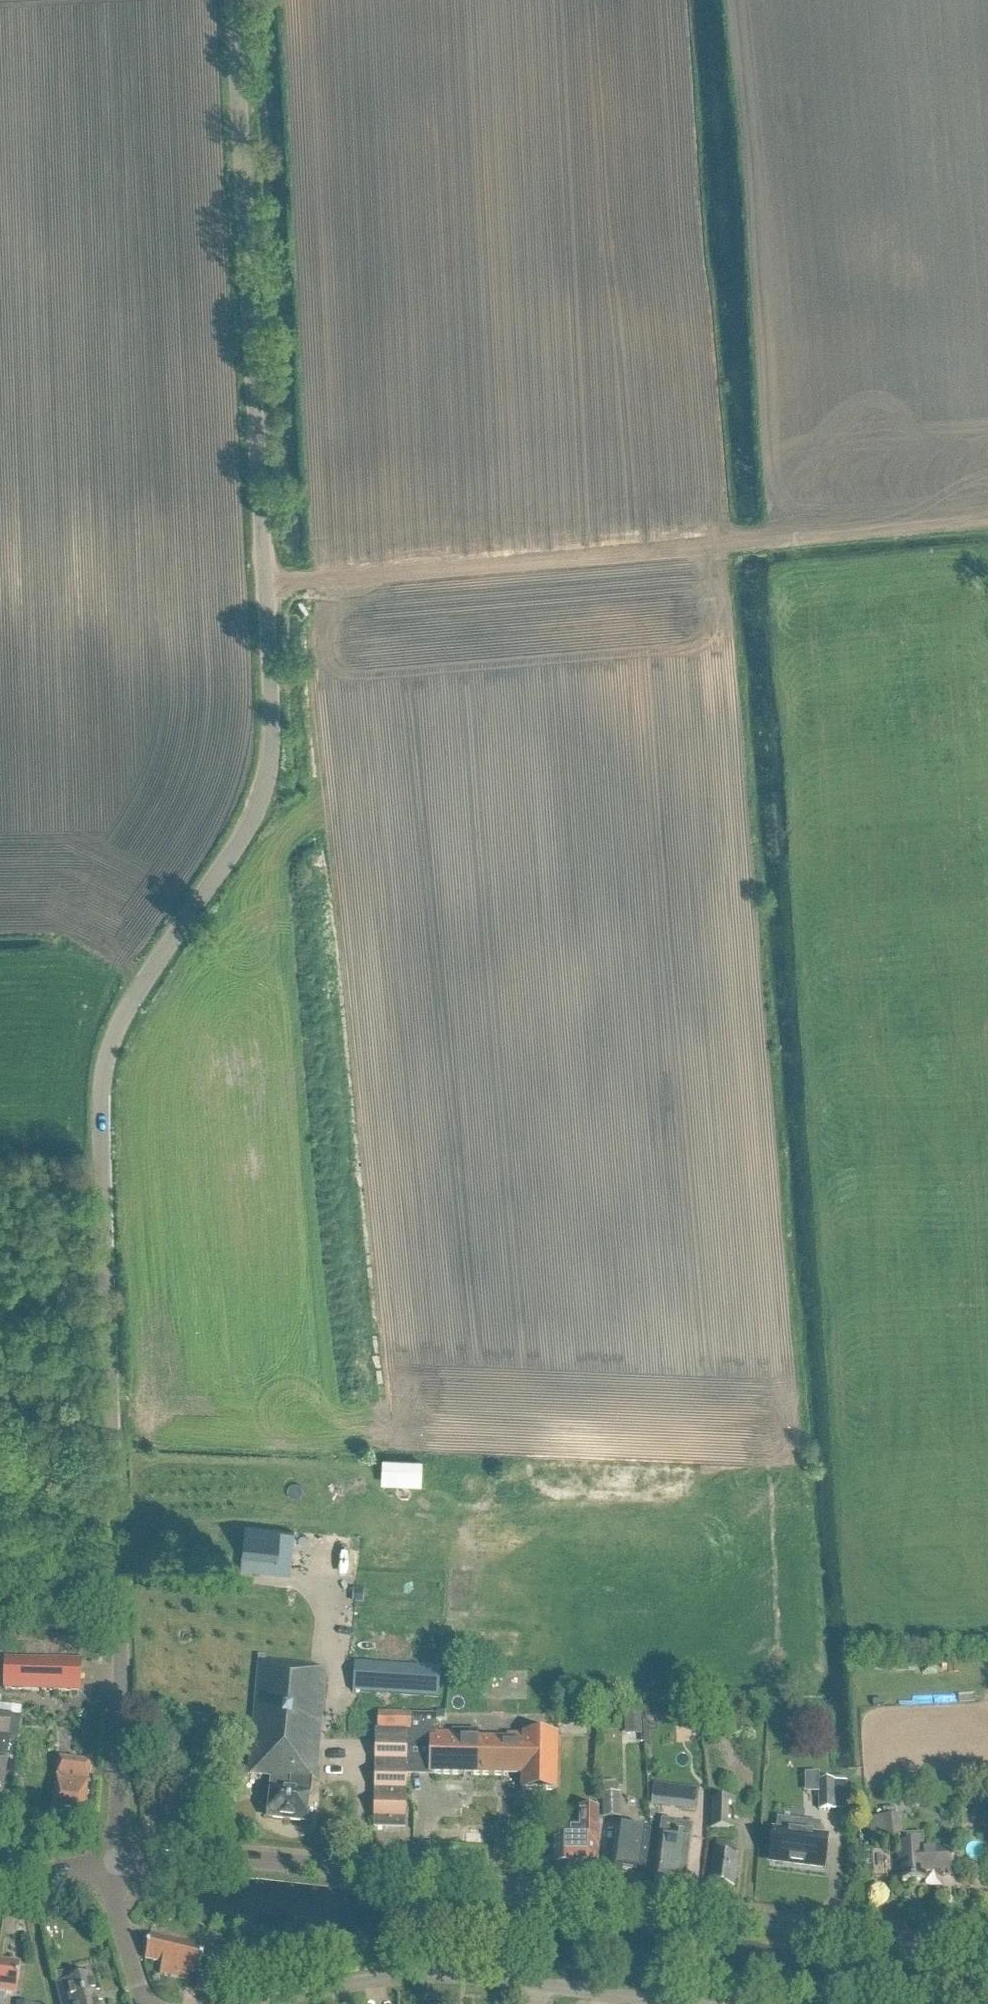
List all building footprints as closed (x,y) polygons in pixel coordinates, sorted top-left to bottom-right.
[(244,1524),(240,1566),(289,1571),(293,1530),(244,1524)] [(354,1590),(353,1602),(362,1603),(363,1591),(354,1590)] [(80,1693),(81,1661),(71,1661),(5,1659),(4,1691),(80,1693)] [(318,1782),(328,1672),(312,1671),(312,1668),(265,1663),(265,1659),(260,1659),(249,1775),(273,1777),(269,1820),(307,1824),(311,1781),(318,1782)] [(439,1671),(355,1666),(354,1693),(437,1698),(439,1671)] [(487,1671),(486,1681),(502,1682),(502,1671),(487,1671)] [(648,1729),(647,1707),(635,1708),(636,1730),(648,1729)] [(2,1807),(9,1735),(15,1735),(18,1711),(10,1710),(10,1709),(0,1708),(0,1807),(2,1807)] [(70,1723),(85,1725),(86,1713),(71,1712),(70,1723)] [(375,1733),(373,1831),(404,1832),(405,1778),(405,1751),(406,1716),(378,1716),(378,1733),(375,1733)] [(406,1716),(405,1751),(430,1750),(430,1776),(522,1778),(521,1792),(522,1792),(555,1793),(556,1739),(506,1738),(506,1743),(477,1742),(477,1734),(452,1733),(452,1737),(435,1737),(435,1718),(408,1717),(406,1716)] [(219,1731),(219,1736),(222,1740),(226,1740),(234,1735),(234,1730),(231,1726),(227,1726),(219,1731)] [(84,1816),(91,1764),(60,1760),(53,1812),(84,1816)] [(611,1770),(612,1785),(625,1784),(624,1769),(611,1770)] [(818,1813),(834,1813),(833,1783),(817,1784),(818,1813)] [(676,1788),(653,1785),(651,1806),(673,1809),(676,1788)] [(602,1820),(620,1819),(618,1795),(601,1796),(602,1820)] [(710,1802),(709,1832),(734,1833),(735,1803),(710,1802)] [(554,1833),(554,1868),(573,1868),(573,1866),(594,1866),(594,1851),(596,1851),(597,1834),(596,1834),(596,1812),(579,1812),(579,1833),(554,1833)] [(924,1874),(953,1873),(952,1851),(923,1852),(922,1837),(902,1838),(900,1818),(880,1819),(882,1847),(897,1847),(899,1883),(924,1882),(924,1874)] [(683,1885),(690,1828),(673,1826),(674,1824),(661,1823),(653,1881),(683,1885)] [(775,1834),(771,1864),(821,1870),(824,1841),(813,1839),(815,1829),(800,1827),(800,1828),(776,1825),(775,1834)] [(609,1876),(643,1880),(649,1835),(614,1830),(609,1876)] [(732,1891),(736,1860),(733,1860),(734,1848),(717,1845),(716,1857),(712,1857),(708,1888),(732,1891)] [(883,1873),(898,1872),(895,1847),(880,1849),(883,1873)] [(198,1974),(203,1951),(150,1938),(144,1962),(152,1964),(149,1974),(188,1983),(191,1973),(198,1974)] [(0,1965),(0,2003),(3,2003),(4,1996),(16,1998),(20,1968),(0,1965)] [(91,1980),(58,1988),(62,2003),(97,2003),(91,1980)]
